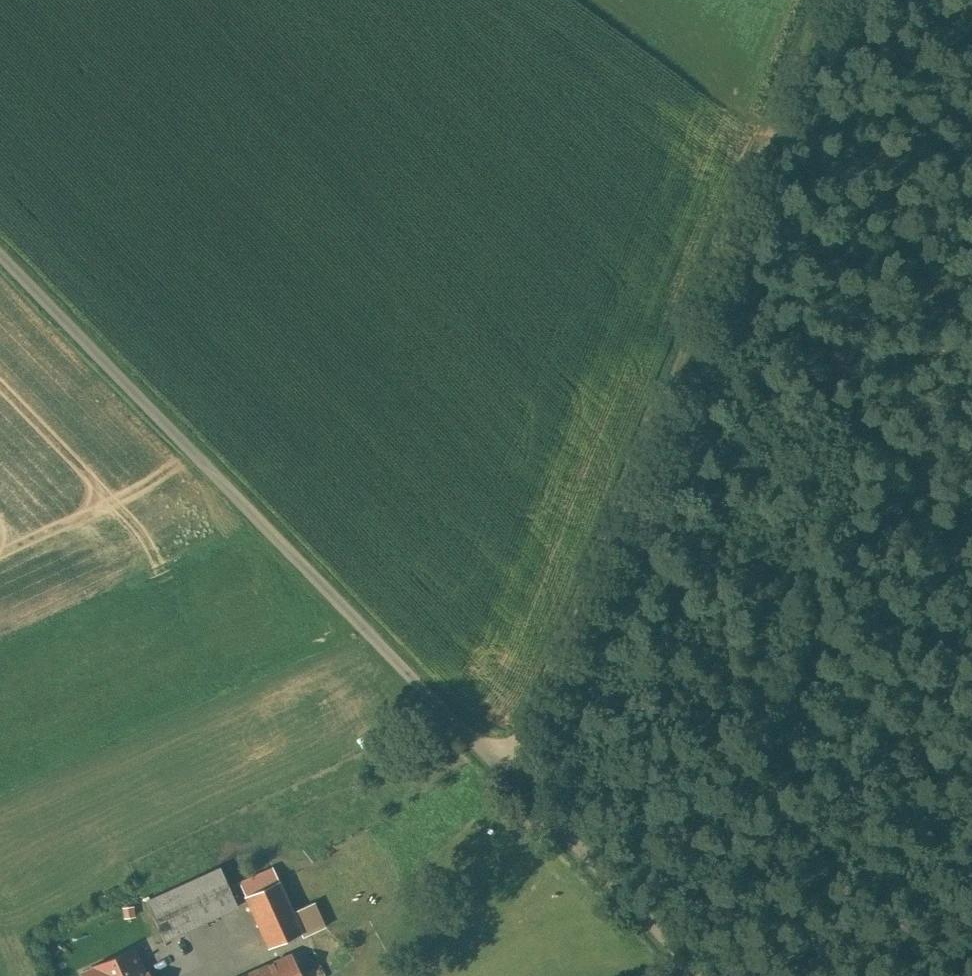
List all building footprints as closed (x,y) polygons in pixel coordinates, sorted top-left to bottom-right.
[(222,920),(203,879),(132,912),(152,953),(222,920)] [(280,921),(260,880),(224,897),(255,960),(310,933),(300,912),(280,921)] [(135,949),(94,968),(98,975),(149,975),(135,949)] [(295,952),(246,975),(307,975),(295,952)]
